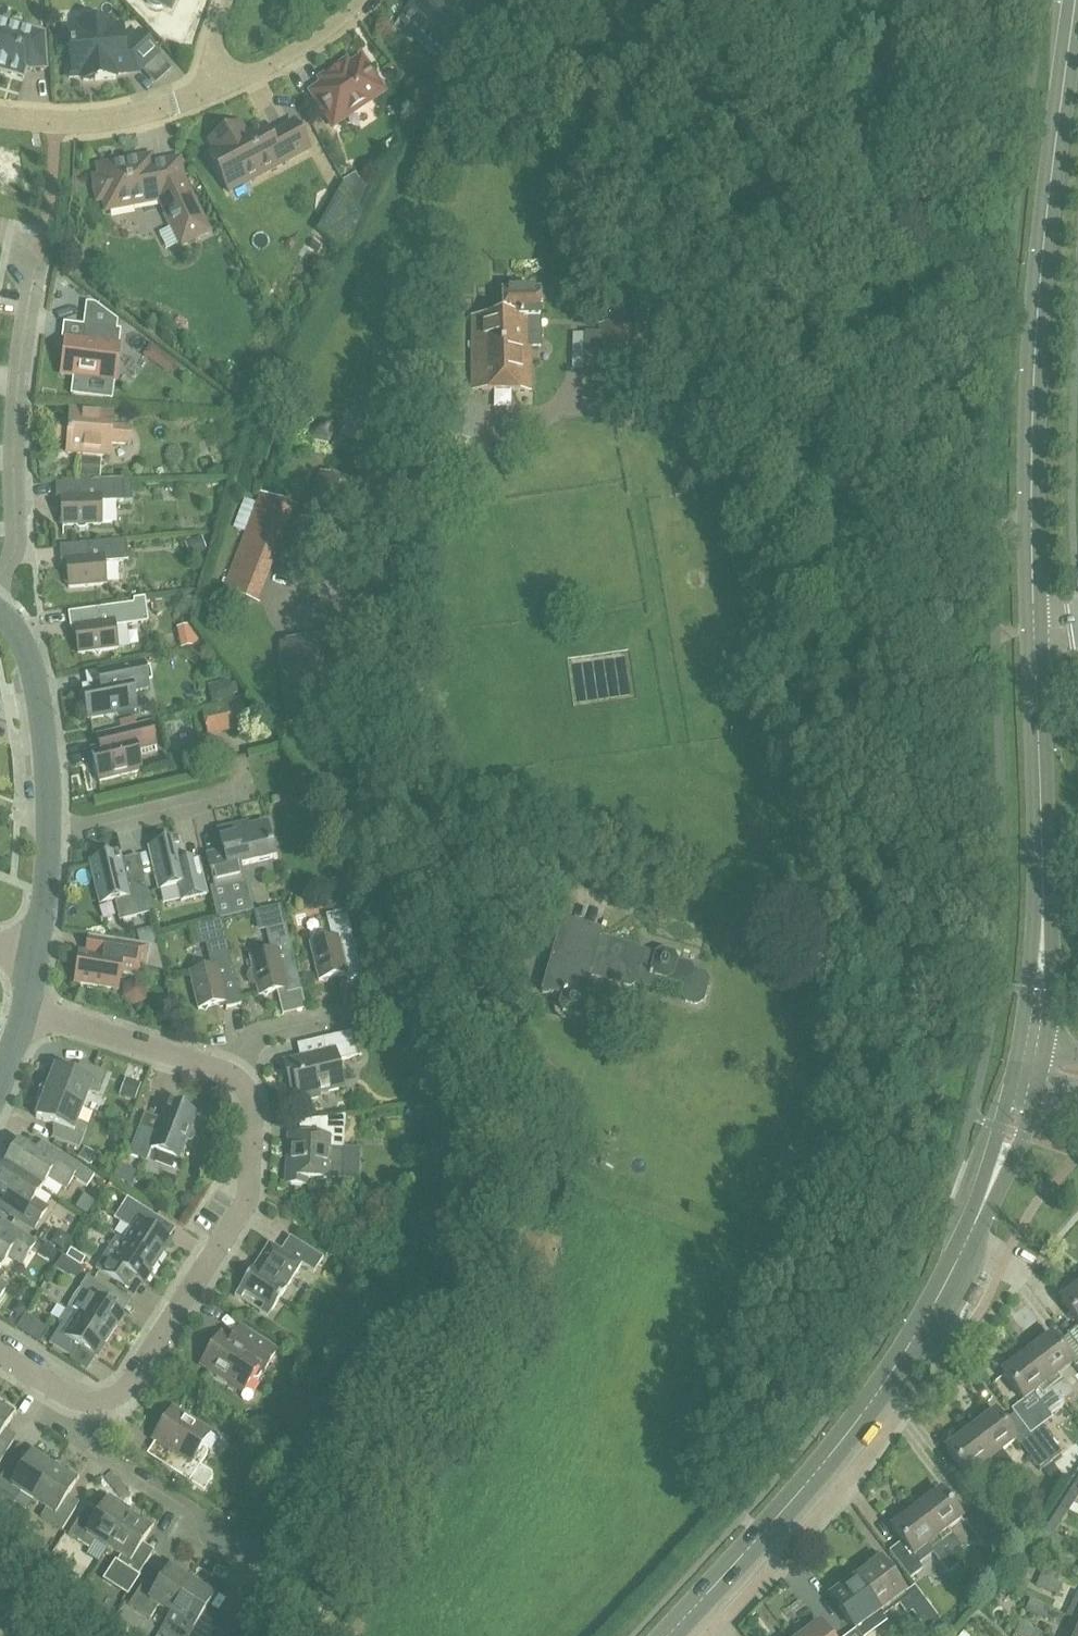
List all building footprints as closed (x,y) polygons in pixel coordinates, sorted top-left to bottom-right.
[(148,2),(150,4),(153,6),(156,7),(160,7),(163,7),(171,10),(176,0),(147,0),(148,2)] [(5,73),(24,78),(26,70),(47,68),(45,33),(29,28),(29,29),(0,21),(0,72),(5,73)] [(80,29),(66,30),(67,47),(70,46),(71,61),(68,61),(69,78),(83,77),(84,80),(95,79),(95,81),(116,79),(116,75),(126,74),(126,71),(141,70),(159,54),(139,33),(126,45),(124,45),(123,26),(112,27),(112,22),(80,24),(80,29)] [(310,92),(334,127),(343,121),(344,113),(348,111),(355,112),(364,106),(365,99),(369,96),(376,98),(385,92),(364,60),(358,59),(350,65),(343,64),(334,70),(333,77),(310,92)] [(155,70),(162,81),(177,71),(170,60),(155,70)] [(233,128),(210,141),(216,154),(210,157),(229,192),(230,191),(226,183),(246,172),(248,176),(264,168),(266,172),(309,149),(294,122),(268,136),(264,128),(240,141),(233,128)] [(151,157),(98,167),(100,177),(94,178),(98,201),(105,200),(107,210),(160,200),(182,245),(209,232),(183,178),(180,159),(153,164),(151,157)] [(364,199),(368,188),(360,185),(354,189),(352,196),(364,199)] [(530,391),(531,369),(530,333),(540,333),(539,288),(502,290),(503,316),(495,317),(474,317),(474,390),(530,391)] [(649,305),(637,304),(636,318),(648,319),(649,305)] [(91,338),(87,341),(67,339),(62,374),(115,380),(121,330),(92,326),(91,338)] [(647,383),(646,330),(601,331),(602,383),(647,383)] [(69,423),(69,424),(59,424),(58,437),(68,438),(67,453),(110,456),(111,443),(130,444),(131,428),(112,426),(113,413),(77,411),(76,424),(69,423)] [(365,493),(324,474),(303,519),(346,537),(365,493)] [(88,524),(101,524),(100,502),(124,501),(132,501),(132,481),(123,481),(57,483),(56,483),(57,498),(62,498),(63,509),(63,525),(75,525),(79,529),(84,529),(88,524)] [(257,603),(294,506),(261,493),(223,590),(257,603)] [(69,588),(107,584),(105,562),(128,560),(127,540),(60,546),(61,561),(67,560),(69,588)] [(80,654),(117,649),(114,627),(149,622),(145,597),(134,599),(134,603),(69,612),(71,627),(76,627),(80,654)] [(343,636),(279,644),(288,721),(353,712),(343,636)] [(82,688),(88,719),(104,716),(111,721),(117,714),(137,710),(133,692),(149,689),(143,662),(109,669),(112,682),(82,688)] [(241,704),(203,713),(208,734),(246,724),(241,704)] [(99,748),(92,749),(100,781),(142,770),(138,755),(157,750),(155,739),(151,722),(120,729),(96,735),(99,748)] [(225,852),(208,856),(216,889),(245,883),(241,866),(276,857),(267,823),(236,831),(235,827),(220,831),(225,852)] [(150,847),(155,868),(160,890),(179,885),(182,901),(208,894),(202,868),(187,871),(180,840),(150,847)] [(121,854),(91,861),(101,904),(116,900),(121,921),(153,913),(147,884),(129,889),(121,854)] [(344,908),(340,894),(325,897),(328,912),(344,908)] [(333,938),(311,943),(320,981),(347,974),(348,979),(363,976),(347,910),(327,915),(333,938)] [(703,973),(693,971),(689,964),(675,960),(672,954),(661,951),(654,954),(638,950),(638,948),(600,937),(601,934),(561,923),(541,993),(561,998),(558,1009),(561,1015),(577,1019),(584,1016),(587,1005),(583,999),(590,975),(629,985),(634,982),(651,986),(653,976),(684,984),(681,994),(684,1001),(695,1004),(701,1000),(707,980),(703,973)] [(255,984),(257,984),(260,995),(287,989),(288,994),(303,990),(287,925),(267,930),(273,952),(251,958),(254,970),(251,971),(249,975),(249,979),(251,982),(255,984)] [(81,952),(76,983),(119,989),(122,974),(146,978),(151,945),(115,939),(88,935),(85,953),(81,952)] [(191,972),(200,1009),(226,1003),(228,1008),(242,1004),(227,939),(207,944),(212,967),(191,972)] [(300,1101),(319,1097),(319,1094),(345,1087),(339,1061),(358,1056),(353,1032),(324,1038),(328,1052),(286,1062),(292,1089),(297,1088),(300,1101)] [(41,1091),(85,1107),(90,1093),(101,1095),(109,1074),(83,1064),(79,1076),(56,1068),(53,1076),(51,1076),(41,1091)] [(85,1107),(41,1091),(39,1108),(40,1109),(37,1118),(60,1127),(55,1139),(80,1148),(88,1128),(80,1121),(85,1107)] [(158,1132),(141,1125),(130,1155),(147,1162),(153,1148),(180,1159),(187,1141),(191,1141),(194,1140),(196,1137),(196,1134),(195,1131),(192,1129),(198,1113),(169,1102),(158,1132)] [(308,1179),(328,1179),(343,1180),(345,1149),(346,1115),(322,1119),(321,1137),(294,1136),(293,1165),(289,1165),(288,1180),(292,1184),(307,1185),(308,1179)] [(20,1143),(6,1165),(43,1189),(49,1178),(67,1189),(74,1178),(88,1187),(95,1175),(51,1147),(44,1159),(20,1143)] [(351,1151),(351,1174),(368,1174),(368,1151),(351,1151)] [(6,1165),(0,1174),(0,1192),(16,1203),(9,1214),(34,1230),(49,1208),(36,1199),(43,1189),(6,1165)] [(126,1243),(159,1263),(173,1242),(152,1228),(159,1217),(129,1198),(120,1212),(125,1216),(120,1223),(134,1231),(126,1243)] [(3,1267),(9,1256),(23,1265),(37,1242),(12,1226),(4,1237),(0,1234),(0,1265),(3,1267)] [(271,1243),(236,1297),(269,1318),(303,1265),(315,1273),(325,1258),(291,1237),(283,1250),(271,1243)] [(159,1263),(126,1243),(119,1254),(111,1249),(98,1270),(120,1284),(127,1273),(145,1284),(159,1263)] [(71,1247),(66,1255),(81,1264),(86,1257),(71,1247)] [(68,1309),(111,1337),(125,1315),(107,1304),(114,1293),(88,1276),(81,1288),(82,1288),(68,1309)] [(9,1286),(0,1280),(0,1300),(9,1286)] [(1060,1299),(1077,1322),(1077,1286),(1060,1299)] [(111,1337),(68,1309),(59,1323),(63,1325),(50,1343),(72,1357),(79,1346),(98,1358),(111,1337)] [(222,1335),(203,1364),(217,1373),(218,1377),(227,1383),(230,1382),(244,1391),(252,1378),(255,1380),(260,1379),(278,1352),(248,1333),(242,1343),(237,1344),(222,1335)] [(1060,1400),(1061,1400),(1072,1392),(1058,1373),(1071,1363),(1051,1336),(1026,1354),(1060,1400)] [(1060,1400),(1026,1354),(1002,1372),(1023,1400),(1033,1392),(1050,1414),(1064,1403),(1061,1400),(1060,1400)] [(0,1401),(0,1465),(15,1442),(3,1434),(17,1412),(0,1401)] [(213,1473),(201,1466),(209,1454),(208,1449),(203,1446),(211,1433),(174,1409),(155,1439),(170,1449),(171,1454),(164,1465),(205,1492),(214,1478),(213,1473)] [(993,1411),(969,1430),(1006,1476),(1017,1468),(1002,1450),(1014,1441),(1017,1444),(1018,1443),(1039,1471),(1050,1462),(1030,1435),(1030,1434),(1014,1414),(1003,1423),(993,1411)] [(1042,1426),(1030,1434),(1030,1435),(1050,1462),(1063,1453),(1042,1426)] [(1006,1476),(969,1430),(946,1447),(968,1476),(981,1466),(995,1485),(1006,1476)] [(58,1464),(35,1450),(21,1472),(10,1464),(0,1479),(0,1491),(16,1501),(22,1493),(34,1501),(58,1464)] [(58,1464),(34,1501),(47,1509),(42,1517),(63,1531),(78,1508),(66,1500),(80,1478),(58,1464)] [(1074,1486),(1060,1506),(1069,1512),(1077,1498),(1077,1489),(1074,1486)] [(941,1490),(918,1509),(952,1555),(962,1547),(948,1529),(962,1518),(941,1490)] [(109,1549),(133,1512),(110,1497),(96,1519),(84,1512),(70,1535),(91,1549),(97,1540),(109,1549)] [(1069,1512),(1060,1506),(1046,1528),(1055,1534),(1069,1512)] [(952,1555),(918,1509),(892,1528),(902,1542),(890,1551),(910,1577),(923,1567),(918,1562),(931,1552),(938,1561),(947,1572),(958,1563),(952,1555)] [(155,1526),(133,1512),(109,1549),(122,1557),(116,1565),(138,1579),(153,1556),(141,1548),(155,1526)] [(996,1539),(976,1512),(964,1521),(985,1548),(996,1539)] [(1055,1534),(1046,1528),(1032,1550),(1040,1556),(1055,1534)] [(855,1577),(880,1611),(892,1602),(896,1608),(909,1597),(881,1559),(878,1561),(875,1557),(865,1564),(868,1568),(855,1577)] [(172,1615),(196,1578),(173,1564),(159,1586),(147,1578),(130,1605),(152,1619),(159,1607),(172,1615)] [(1056,1595),(1064,1577),(1044,1568),(1036,1586),(1056,1595)] [(880,1611),(855,1577),(831,1596),(859,1634),(871,1625),(867,1620),(880,1611)] [(196,1578),(172,1615),(185,1623),(179,1631),(187,1635),(207,1635),(216,1622),(204,1615),(218,1593),(196,1578)] [(941,1619),(921,1593),(907,1603),(926,1630),(941,1619)] [(1047,1619),(1051,1608),(1030,1599),(1026,1610),(1047,1619)] [(820,1624),(817,1625),(816,1623),(806,1630),(809,1634),(807,1635),(829,1635),(820,1624)] [(1040,1632),(1019,1624),(1015,1634),(1019,1635),(1038,1635),(1040,1632)]
